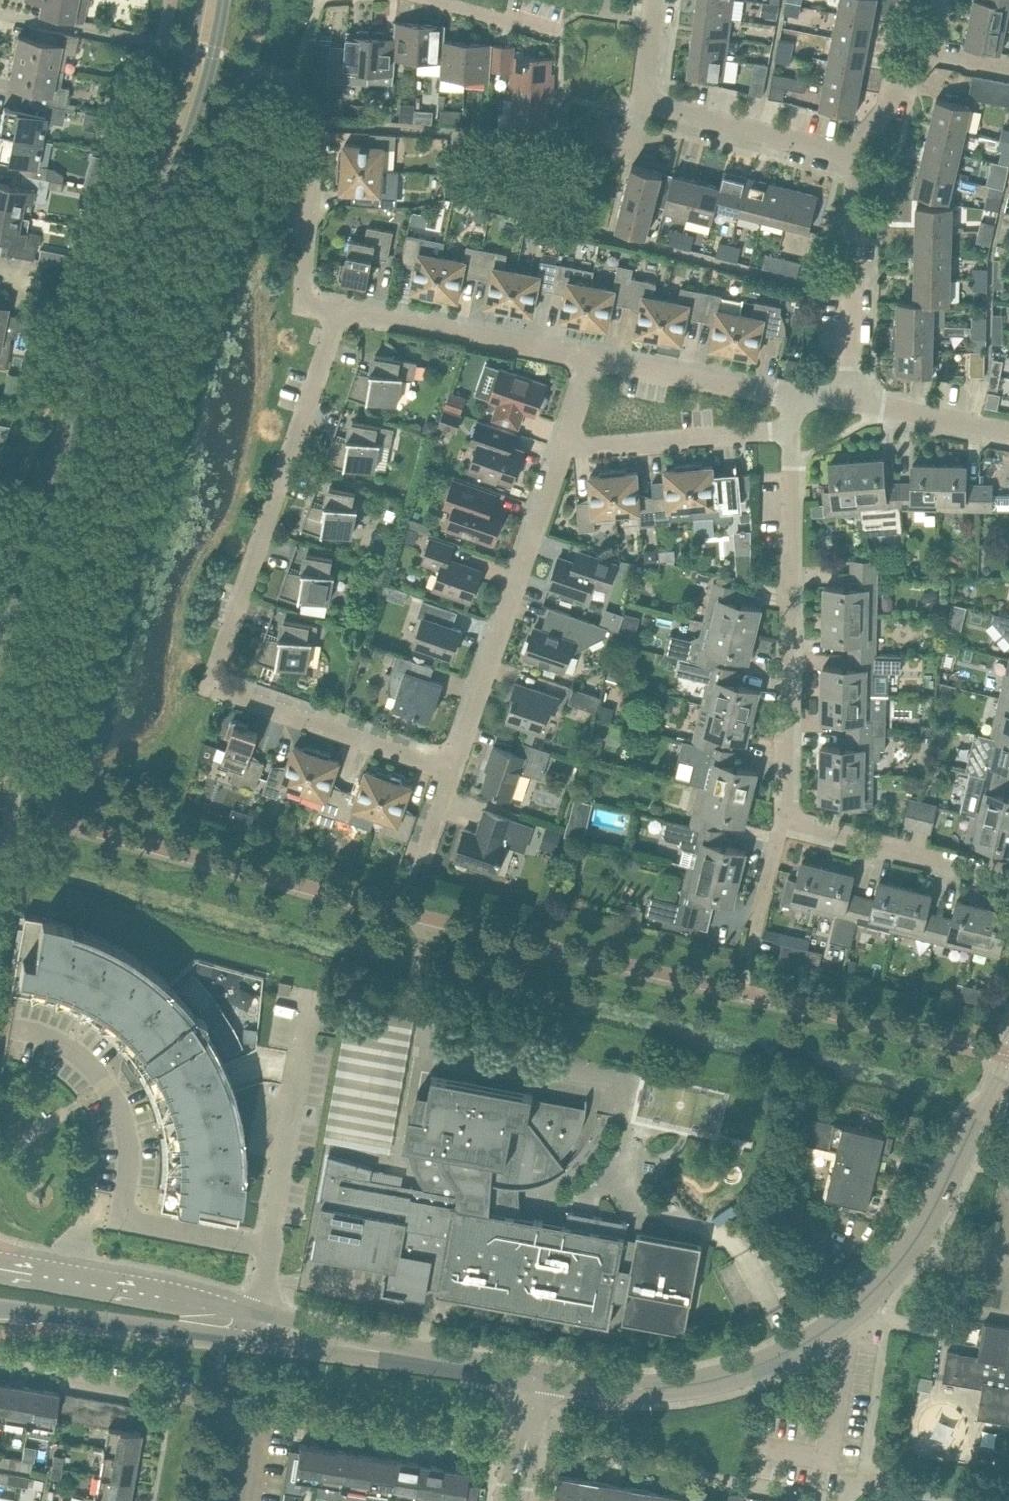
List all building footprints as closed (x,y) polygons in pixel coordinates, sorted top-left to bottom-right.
[(51,3),(49,12),(31,9),(31,10),(83,20),(86,0),(37,0),(51,3)] [(734,0),(698,0),(696,13),(732,18),(734,0)] [(838,13),(873,19),(877,0),(840,0),(838,13)] [(988,0),(974,0),(970,21),(1005,28),(1008,28),(1008,4),(988,0)] [(799,16),(801,5),(787,3),(785,14),(799,16)] [(729,38),(732,18),(696,13),(693,33),(729,38)] [(869,43),(873,19),(838,13),(833,36),(869,43)] [(1005,32),(1005,28),(970,21),(966,45),(1001,52),(1005,32)] [(418,59),(421,23),(396,22),(395,37),(396,37),(394,57),(396,57),(418,59)] [(446,25),(421,23),(418,59),(441,60),(442,60),(444,41),(445,41),(446,25)] [(75,55),(79,35),(36,27),(35,28),(43,29),(41,39),(18,35),(13,60),(63,70),(67,54),(75,55)] [(346,45),(330,44),(328,81),(329,81),(330,80),(345,81),(346,70),(368,71),(367,83),(369,83),(369,80),(372,36),(370,36),(370,30),(359,29),(358,35),(347,34),(346,45)] [(385,31),(375,31),(375,36),(372,36),(369,80),(394,82),(396,57),(394,57),(396,37),(395,37),(385,37),(385,31)] [(318,32),(318,43),(331,43),(332,33),(331,33),(318,32)] [(727,54),(729,38),(693,33),(691,54),(738,60),(738,55),(727,54)] [(864,66),(869,43),(833,36),(829,60),(864,66)] [(780,39),(778,50),(792,52),(794,42),(780,39)] [(465,78),(468,42),(445,41),(444,41),(442,60),(441,60),(440,76),(465,78)] [(490,79),(491,70),(492,44),(468,42),(465,78),(490,79)] [(515,45),(492,44),(491,70),(512,71),(510,98),(514,99),(514,98),(550,100),(549,101),(553,101),(554,82),(551,81),(552,57),(514,55),(515,45)] [(790,63),(792,52),(778,50),(776,61),(790,63)] [(737,65),(738,60),(691,54),(688,75),(694,75),(693,80),(704,81),(705,77),(724,80),(726,64),(737,65)] [(63,70),(13,60),(8,84),(24,87),(22,99),(25,99),(65,107),(69,87),(60,86),(63,70)] [(860,90),(864,66),(829,60),(825,83),(860,90)] [(755,62),(749,92),(763,96),(769,64),(755,62)] [(808,80),(787,76),(773,73),(769,97),(783,100),(785,89),(806,93),(808,80)] [(980,99),(984,77),(974,75),(968,97),(980,99)] [(991,101),(995,79),(984,77),(980,99),(991,101)] [(1002,103),(1006,81),(995,79),(991,101),(1002,103)] [(855,114),(860,90),(825,83),(820,107),(840,111),(840,116),(849,118),(850,113),(855,114)] [(548,120),(549,101),(550,100),(514,98),(514,99),(512,128),(551,131),(552,121),(548,120)] [(937,98),(931,122),(966,130),(971,106),(937,98)] [(65,107),(25,99),(23,110),(4,106),(0,126),(0,132),(40,140),(45,116),(53,117),(52,121),(62,123),(65,107)] [(401,103),(400,119),(414,120),(415,110),(415,104),(401,103)] [(439,109),(439,122),(461,123),(461,110),(444,109),(439,109)] [(473,123),(484,124),(485,110),(474,109),(473,123)] [(414,120),(414,122),(433,123),(433,111),(415,110),(414,120)] [(105,115),(102,132),(114,134),(117,118),(105,115)] [(960,154),(966,130),(931,122),(926,145),(960,154)] [(1001,138),(1008,140),(1008,129),(1003,128),(1001,138)] [(0,132),(0,158),(20,162),(18,173),(21,173),(58,181),(60,175),(46,172),(48,166),(35,164),(40,140),(0,132)] [(395,148),(396,134),(371,133),(370,145),(345,143),(344,153),(339,153),(339,167),(383,169),(384,147),(395,148)] [(1001,138),(998,149),(1008,152),(1008,140),(1001,138)] [(955,177),(960,154),(926,145),(920,169),(955,177)] [(438,154),(438,164),(446,164),(447,154),(438,154)] [(94,155),(89,169),(102,173),(106,159),(94,155)] [(663,171),(633,164),(617,226),(647,234),(655,203),(656,203),(665,206),(673,177),(662,174),(663,171)] [(381,192),(383,169),(339,167),(338,180),(342,180),(342,190),(367,192),(367,204),(392,206),(393,192),(381,192)] [(949,201),(955,177),(920,169),(915,193),(949,201)] [(739,211),(748,177),(724,171),(720,186),(721,186),(716,205),(716,206),(739,211)] [(58,181),(21,173),(19,186),(0,182),(0,210),(29,216),(32,201),(44,203),(47,188),(61,191),(63,182),(58,181)] [(688,215),(697,180),(673,174),(673,177),(665,206),(664,209),(688,215)] [(992,174),(990,185),(1004,188),(1006,177),(992,174)] [(762,217),(771,183),(748,177),(739,211),(762,217)] [(721,186),(720,186),(697,180),(688,215),(712,221),(716,206),(716,205),(721,186)] [(785,223),(794,189),(771,183),(762,217),(785,223)] [(1001,199),(1004,188),(990,185),(987,196),(1001,199)] [(818,195),(794,189),(785,223),(810,230),(818,195)] [(656,203),(654,210),(663,212),(665,206),(656,203)] [(953,205),(937,205),(917,204),(916,229),(952,230),(953,205)] [(0,210),(0,238),(9,240),(6,253),(34,259),(37,239),(39,233),(26,230),(29,216),(0,210)] [(982,220),(979,231),(993,234),(996,223),(982,220)] [(388,259),(394,231),(368,226),(365,240),(351,238),(346,263),(341,262),(339,275),(339,278),(341,280),(343,281),(356,284),(357,279),(369,281),(373,256),(388,259)] [(1008,235),(1008,227),(1001,226),(998,240),(1007,242),(1008,235)] [(951,254),(952,230),(916,229),(916,253),(951,254)] [(680,246),(684,232),(673,230),(670,243),(680,246)] [(991,245),(993,234),(979,231),(977,242),(991,245)] [(695,235),(684,232),(680,246),(691,249),(695,235)] [(434,299),(443,255),(430,253),(433,239),(407,234),(402,262),(417,264),(412,289),(422,291),(421,296),(434,299)] [(727,258),(730,244),(720,242),(716,255),(727,258)] [(396,244),(394,253),(402,255),(404,245),(396,244)] [(741,247),(730,244),(727,258),(738,261),(741,247)] [(463,273),(477,276),(483,248),(467,245),(465,260),(443,255),(434,299),(448,301),(448,296),(458,298),(463,273)] [(40,248),(38,263),(50,265),(53,251),(40,248)] [(509,313),(517,270),(505,267),(508,253),(483,248),(477,276),(491,279),(487,304),(496,306),(496,310),(509,313)] [(773,270),(777,256),(766,253),(765,259),(752,255),(750,264),(773,270)] [(951,278),(951,254),(916,253),(915,277),(951,278)] [(801,262),(777,256),(773,270),(797,276),(801,262)] [(995,258),(994,273),(1004,273),(1004,258),(995,258)] [(538,288),(552,290),(557,263),(542,260),(539,274),(517,270),(509,313),(522,315),(523,311),(533,313),(538,288)] [(584,327),(592,284),(595,270),(557,263),(552,290),(566,293),(561,318),(571,320),(570,325),(584,327)] [(608,327),(612,302),(627,305),(632,277),(634,267),(618,264),(614,288),(592,284),(584,327),(597,330),(598,325),(608,327)] [(974,267),(973,279),(988,279),(988,268),(974,267)] [(1003,287),(1004,273),(994,273),(994,287),(1003,287)] [(658,342),(667,298),(654,296),(657,282),(632,277),(627,305),(641,307),(636,333),(646,334),(645,339),(658,342)] [(950,303),(951,278),(915,277),(915,301),(934,302),(950,303)] [(988,290),(988,279),(973,279),(973,290),(988,290)] [(687,316),(701,319),(707,291),(682,287),(679,301),(667,298),(658,342),(672,344),(672,340),(682,341),(687,316)] [(744,298),(722,294),(707,291),(701,319),(715,322),(711,347),(720,349),(720,354),(733,356),(741,313),(744,298)] [(934,326),(934,302),(915,301),(899,300),(898,325),(934,326)] [(753,315),(741,313),(733,356),(746,359),(747,354),(757,356),(762,331),(784,335),(779,360),(780,360),(786,334),(786,328),(785,321),(781,311),(782,306),(756,301),(753,315)] [(5,313),(6,306),(0,305),(0,366),(4,367),(11,336),(17,337),(21,316),(5,313)] [(993,313),(993,328),(1002,328),(1003,314),(993,313)] [(972,316),(972,327),(987,327),(987,316),(972,316)] [(933,350),(934,326),(898,325),(898,336),(893,336),(893,346),(898,346),(898,349),(933,350)] [(986,338),(987,327),(972,327),(972,338),(986,338)] [(1002,343),(1002,328),(993,328),(992,343),(1002,343)] [(933,375),(933,355),(933,350),(898,349),(897,374),(902,374),(902,378),(912,379),(912,374),(933,375)] [(984,376),(985,356),(985,351),(970,351),(971,355),(970,375),(984,376)] [(372,374),(356,371),(347,395),(368,402),(369,401),(368,401),(369,397),(398,402),(402,376),(414,378),(417,361),(376,354),(373,369),(372,369),(372,370),(373,370),(372,374)] [(994,359),(992,368),(991,373),(1000,375),(1003,360),(994,359)] [(546,395),(543,392),(546,383),(501,367),(490,399),(499,402),(493,418),(519,426),(524,411),(535,415),(539,405),(542,404),(546,395)] [(998,389),(1000,375),(991,373),(988,387),(998,389)] [(15,404),(18,392),(4,389),(2,401),(15,404)] [(445,407),(460,413),(466,397),(450,392),(445,407)] [(439,425),(457,431),(463,414),(446,408),(439,425)] [(521,468),(518,465),(524,448),(513,444),(517,432),(479,419),(473,437),(480,439),(470,469),(512,483),(514,478),(518,477),(521,468)] [(325,461),(345,468),(346,467),(345,467),(347,463),(375,468),(380,442),(392,444),(394,428),(353,420),(350,435),(349,435),(349,436),(350,437),(350,441),(333,438),(325,461)] [(426,420),(422,432),(434,436),(438,424),(426,420)] [(884,458),(857,460),(861,511),(863,533),(903,530),(901,508),(899,482),(886,483),(884,458)] [(861,511),(857,460),(830,462),(833,490),(824,491),(826,514),(861,511)] [(702,461),(689,462),(693,516),(712,515),(712,518),(725,523),(729,518),(732,518),(732,513),(734,508),(741,507),(738,473),(714,475),(713,465),(703,466),(702,461)] [(693,516),(689,462),(675,463),(676,468),(666,469),(668,495),(654,496),(656,524),(672,523),(671,519),(693,518),(693,516)] [(939,509),(940,464),(913,463),(913,483),(899,482),(901,508),(939,509)] [(940,464),(939,509),(979,510),(979,484),(966,484),(967,464),(940,464)] [(627,467),(613,469),(617,512),(639,511),(640,525),(656,524),(654,496),(639,497),(637,471),(627,472),(627,467)] [(617,512),(613,469),(600,470),(600,474),(590,475),(592,501),(577,502),(579,530),(596,529),(595,514),(617,512)] [(454,508),(447,528),(492,543),(504,509),(481,501),(484,491),(453,480),(445,505),(454,508)] [(979,484),(979,510),(992,510),(992,508),(1008,508),(1008,493),(993,493),(993,484),(979,484)] [(358,508),(359,507),(354,506),(356,491),(330,486),(328,501),(326,501),(326,502),(328,503),(327,507),(310,504),(302,527),(323,535),(323,533),(324,529),(352,534),(357,508),(358,508)] [(823,504),(811,505),(812,517),(824,516),(823,504)] [(753,530),(736,532),(739,578),(753,580),(753,550),(753,530)] [(434,587),(471,600),(472,601),(482,570),(450,559),(454,545),(431,537),(422,562),(436,566),(439,572),(434,587)] [(336,574),(336,573),(331,572),(334,557),(307,553),(305,568),(304,567),(303,569),(305,569),(304,573),(287,570),(279,594),(300,601),(300,600),(300,599),(301,595),(330,600),(334,574),(336,574)] [(608,589),(617,564),(589,554),(585,565),(558,556),(548,586),(587,599),(592,583),(608,589)] [(621,560),(616,575),(631,580),(635,563),(621,560)] [(865,560),(851,560),(851,573),(877,573),(878,560),(865,560)] [(876,614),(877,574),(877,573),(851,573),(851,586),(826,586),(825,613),(876,614)] [(740,588),(720,583),(714,581),(708,606),(717,609),(713,623),(755,633),(761,607),(736,601),(740,588)] [(386,585),(382,597),(390,600),(394,588),(386,585)] [(452,656),(462,629),(445,623),(450,610),(424,601),(420,615),(424,616),(415,643),(452,656)] [(606,636),(606,635),(615,639),(619,630),(550,606),(542,628),(535,626),(524,657),(564,670),(570,653),(606,636)] [(875,654),(876,614),(825,613),(824,639),(850,640),(850,653),(875,654)] [(993,613),(992,620),(1008,640),(1008,616),(993,613)] [(315,641),(318,625),(285,619),(282,634),(281,634),(281,635),(282,635),(281,639),(265,636),(257,660),(277,667),(278,666),(277,666),(279,661),(307,666),(312,640),(315,641)] [(748,659),(755,633),(713,623),(710,637),(701,635),(693,639),(673,634),(669,635),(664,653),(712,664),(720,666),(720,665),(723,653),(748,659)] [(623,628),(619,641),(633,645),(636,631),(623,628)] [(946,645),(945,651),(958,655),(959,648),(946,645)] [(387,650),(384,660),(394,664),(398,653),(387,650)] [(386,672),(391,674),(390,678),(389,682),(389,686),(389,690),(390,694),(391,694),(391,692),(397,694),(393,706),(392,706),(391,707),(418,716),(419,711),(432,716),(441,690),(427,685),(428,679),(429,680),(434,666),(398,653),(394,664),(391,672),(387,671),(386,672)] [(901,655),(875,654),(850,653),(850,666),(824,666),(823,693),(874,694),(875,673),(901,674),(901,655)] [(1000,697),(1008,699),(1008,661),(1000,697)] [(610,664),(607,678),(619,681),(622,667),(610,664)] [(737,669),(720,665),(720,666),(712,664),(706,688),(715,690),(711,705),(753,715),(759,689),(734,683),(737,669)] [(557,709),(561,697),(516,681),(511,694),(517,696),(515,703),(513,702),(506,720),(528,728),(537,731),(541,732),(550,707),(557,709)] [(324,701),(330,702),(333,688),(327,687),(324,701)] [(595,711),(600,696),(574,687),(568,702),(595,711)] [(886,694),(874,694),(823,693),(823,719),(848,720),(848,733),(885,734),(886,694)] [(1000,697),(991,736),(1008,740),(1008,699),(1000,697)] [(602,705),(600,717),(611,720),(614,708),(602,705)] [(747,741),(753,715),(711,705),(708,719),(699,717),(693,741),(693,742),(710,746),(718,748),(718,747),(721,735),(747,741)] [(256,788),(265,761),(250,757),(259,732),(247,729),(249,724),(237,720),(234,720),(231,721),(230,723),(226,736),(230,737),(222,761),(236,766),(231,780),(256,788)] [(922,724),(922,734),(932,734),(932,724),(922,724)] [(528,728),(523,741),(533,744),(537,731),(528,728)] [(885,749),(885,734),(848,733),(848,746),(822,746),(821,773),(873,774),(873,760),(880,760),(880,749),(885,749)] [(991,736),(979,733),(969,772),(981,775),(1006,781),(1008,769),(1008,740),(991,736)] [(710,746),(693,742),(693,741),(685,739),(680,757),(696,761),(691,782),(701,785),(751,797),(757,771),(732,765),(735,751),(718,747),(718,748),(710,746)] [(523,741),(521,740),(517,753),(494,745),(488,761),(491,762),(483,787),(511,797),(520,770),(542,778),(551,750),(533,744),(523,741)] [(304,790),(319,748),(306,744),(304,748),(295,745),(287,769),(272,764),(263,791),(279,796),(283,782),(304,790)] [(591,744),(588,755),(600,758),(602,751),(598,745),(591,744)] [(332,752),(319,748),(304,790),(326,797),(318,820),(332,825),(336,816),(345,789),(331,784),(339,760),(330,757),(332,752)] [(376,814),(391,773),(378,768),(376,773),(367,770),(358,794),(345,789),(336,816),(360,824),(365,810),(376,814)] [(403,777),(391,773),(376,814),(388,818),(383,832),(408,841),(417,814),(403,809),(411,785),(402,782),(403,777)] [(872,809),(873,774),(821,773),(821,799),(849,800),(849,809),(872,809)] [(1006,781),(981,775),(975,798),(969,796),(965,812),(972,814),(1008,823),(1008,795),(1003,794),(1006,781)] [(744,823),(751,797),(701,785),(691,824),(699,826),(699,825),(716,829),(719,817),(744,823)] [(917,828),(924,802),(911,798),(910,805),(905,824),(917,828)] [(937,805),(924,802),(917,828),(930,831),(935,811),(937,805)] [(465,828),(455,859),(457,860),(457,862),(458,865),(464,867),(467,866),(468,864),(496,874),(507,842),(526,849),(534,826),(511,818),(485,809),(477,832),(465,828)] [(972,814),(968,828),(966,840),(984,844),(990,845),(1008,850),(1008,823),(972,814)] [(691,824),(667,819),(664,831),(667,838),(680,841),(683,848),(680,862),(689,864),(740,876),(746,850),(721,844),(724,831),(716,829),(699,825),(699,826),(691,824)] [(584,825),(568,821),(564,836),(580,840),(584,825)] [(546,829),(541,847),(555,851),(561,834),(546,829)] [(563,838),(560,847),(573,851),(576,841),(563,838)] [(327,840),(324,850),(333,853),(335,848),(333,842),(327,840)] [(817,911),(828,868),(802,861),(798,880),(789,877),(782,902),(817,911)] [(733,902),(740,876),(689,864),(686,878),(685,884),(680,902),(651,895),(647,913),(703,927),(705,920),(703,914),(708,896),(733,902)] [(850,945),(856,920),(862,896),(850,893),(854,874),(828,868),(817,911),(837,916),(831,940),(850,945)] [(895,930),(906,887),(880,880),(875,899),(862,896),(856,920),(895,930)] [(932,893),(906,887),(895,930),(934,940),(940,915),(927,912),(932,893)] [(973,949),(983,906),(957,899),(953,918),(940,915),(934,940),(973,949)] [(628,903),(625,917),(636,920),(640,906),(628,903)] [(983,906),(973,949),(999,955),(1008,914),(1008,912),(983,906)] [(195,957),(170,982),(165,977),(159,973),(154,968),(149,964),(142,959),(136,955),(130,951),(124,947),(118,944),(104,936),(98,934),(92,931),(85,928),(79,926),(69,923),(61,921),(53,919),(45,917),(24,913),(10,990),(27,993),(38,995),(49,998),(59,1002),(69,1006),(79,1011),(93,1020),(101,1026),(109,1032),(116,1039),(123,1046),(129,1053),(133,1058),(127,1062),(134,1073),(140,1069),(146,1079),(149,1085),(152,1091),(154,1097),(157,1103),(159,1109),(161,1116),(162,1122),(164,1132),(165,1135),(166,1146),(166,1156),(166,1167),(165,1178),(164,1188),(160,1208),(237,1222),(238,1217),(240,1207),(241,1197),(243,1187),(244,1178),(244,1168),(245,1168),(244,1166),(244,1159),(244,1152),(244,1145),(244,1138),(243,1129),(242,1124),(241,1119),(240,1113),(238,1103),(235,1093),(234,1087),(231,1080),(229,1073),(227,1067),(224,1060),(256,1047),(263,975),(195,957)] [(800,936),(797,946),(808,949),(811,938),(800,936)] [(782,943),(779,956),(805,963),(808,949),(797,946),(782,943)] [(289,994),(291,983),(280,981),(278,992),(289,994)] [(990,990),(964,984),(961,997),(987,1003),(990,990)] [(514,1214),(513,1184),(524,1184),(536,1182),(547,1178),(557,1173),(567,1166),(566,1165),(564,1166),(558,1158),(567,1150),(575,1139),(581,1128),(585,1116),(587,1103),(587,1096),(586,1097),(586,1103),(585,1109),(532,1100),(534,1091),(433,1073),(430,1093),(419,1092),(420,1090),(419,1090),(417,1095),(415,1100),(414,1103),(412,1112),(411,1112),(405,1142),(412,1144),(413,1153),(416,1163),(420,1172),(425,1181),(431,1189),(371,1178),(373,1166),(329,1153),(320,1204),(321,1204),(322,1195),(324,1196),(314,1253),(387,1267),(383,1288),(406,1292),(407,1291),(402,1290),(403,1287),(424,1291),(424,1295),(425,1295),(425,1280),(439,1283),(437,1290),(609,1321),(614,1295),(615,1295),(616,1292),(627,1294),(626,1297),(627,1297),(623,1320),(639,1323),(685,1331),(686,1326),(691,1298),(692,1298),(703,1242),(638,1230),(631,1269),(620,1267),(621,1263),(620,1263),(628,1221),(569,1210),(567,1224),(514,1214)] [(837,1149),(826,1195),(843,1199),(842,1204),(850,1206),(851,1201),(868,1205),(881,1151),(889,1152),(893,1135),(812,1116),(806,1142),(807,1143),(807,1142),(837,1149)] [(984,1322),(979,1354),(948,1349),(943,1380),(983,1386),(978,1416),(1008,1421),(1008,1326),(984,1322)] [(10,1383),(0,1382),(0,1426),(3,1427),(5,1417),(4,1417),(10,1383)] [(28,1423),(34,1388),(10,1383),(4,1417),(5,1417),(24,1420),(24,1422),(28,1423)] [(53,1425),(59,1392),(34,1388),(28,1423),(26,1433),(51,1437),(53,1425)] [(72,1419),(77,1395),(65,1393),(60,1417),(72,1419)] [(84,1421),(88,1397),(77,1395),(72,1419),(84,1421)] [(96,1423),(100,1399),(88,1397),(84,1421),(96,1423)] [(108,1426),(108,1425),(112,1401),(100,1399),(96,1423),(108,1426)] [(120,1427),(123,1403),(112,1401),(108,1425),(120,1427)] [(132,1429),(136,1406),(123,1403),(120,1427),(132,1429)] [(132,1429),(120,1427),(108,1425),(108,1426),(104,1446),(102,1445),(101,1450),(137,1456),(141,1431),(132,1429)] [(324,1447),(300,1443),(298,1456),(291,1454),(291,1452),(290,1452),(282,1500),(300,1500),(301,1491),(309,1486),(321,1488),(322,1481),(319,1480),(324,1447)] [(349,1451),(324,1447),(319,1480),(322,1481),(321,1488),(319,1495),(340,1499),(349,1451)] [(133,1479),(137,1456),(101,1450),(101,1454),(103,1454),(99,1473),(133,1479)] [(372,1455),(349,1451),(340,1499),(353,1500),(365,1500),(372,1455)] [(54,1455),(52,1465),(62,1467),(64,1456),(54,1455)] [(396,1459),(372,1455),(365,1500),(389,1500),(390,1493),(396,1459)] [(19,1468),(21,1459),(10,1457),(9,1467),(19,1468)] [(32,1460),(21,1459),(19,1468),(31,1470),(32,1460)] [(414,1495),(420,1463),(396,1459),(390,1493),(395,1494),(395,1492),(414,1495)] [(444,1467),(420,1463),(414,1495),(433,1499),(433,1500),(438,1500),(444,1467)] [(60,1478),(62,1467),(52,1465),(50,1476),(60,1478)] [(444,1467),(438,1500),(441,1500),(442,1500),(475,1500),(477,1485),(465,1483),(467,1471),(444,1467)] [(17,1484),(18,1474),(7,1472),(6,1482),(17,1484)] [(133,1479),(99,1473),(96,1493),(93,1493),(93,1496),(120,1500),(129,1500),(133,1479)] [(30,1476),(18,1474),(17,1484),(28,1486),(30,1476)] [(580,1478),(559,1474),(555,1500),(577,1500),(580,1478)] [(601,1481),(580,1478),(577,1500),(597,1500),(601,1481)] [(620,1485),(601,1481),(597,1500),(618,1500),(620,1485)] [(642,1488),(620,1485),(618,1500),(639,1500),(642,1488)] [(662,1492),(642,1488),(639,1500),(660,1500),(662,1492)] [(682,1495),(662,1492),(660,1500),(681,1500),(682,1495)] [(744,1495),(730,1493),(729,1500),(744,1500),(744,1495)]
